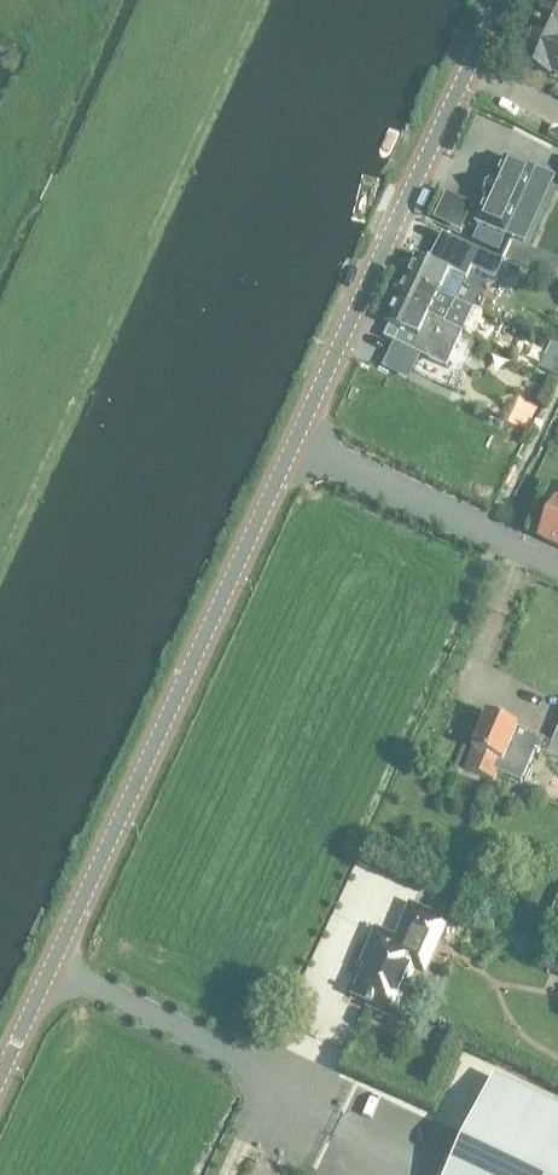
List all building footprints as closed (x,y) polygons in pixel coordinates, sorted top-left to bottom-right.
[(548,3),(539,22),(536,20),(518,60),(550,75),(552,72),(557,75),(557,8),(548,3)] [(478,225),(509,240),(540,174),(509,160),(497,185),(494,183),(487,198),(490,200),(478,225)] [(434,216),(462,228),(474,201),(446,189),(434,216)] [(482,273),(490,255),(467,244),(458,261),(471,267),(471,269),(482,273)] [(471,269),(471,267),(458,261),(455,260),(435,250),(429,263),(418,258),(408,280),(440,295),(455,302),(465,280),(471,269)] [(475,313),(455,302),(440,295),(408,280),(403,291),(397,303),(455,331),(464,335),(475,313)] [(448,369),(464,335),(455,331),(397,303),(387,324),(401,331),(395,343),(422,356),(448,369)] [(541,367),(557,373),(557,344),(551,341),(541,367)] [(414,371),(422,356),(395,343),(388,357),(414,371)] [(556,502),(539,539),(557,548),(557,503),(556,502)] [(466,769),(493,781),(497,772),(522,783),(534,753),(538,755),(540,751),(557,759),(557,730),(552,744),(544,741),(544,740),(518,729),(518,727),(487,714),(472,749),(474,750),(466,769)] [(366,957),(370,959),(355,996),(372,1003),(370,1007),(387,1014),(415,951),(431,957),(445,922),(411,908),(396,940),(376,933),(366,957)] [(450,1174),(557,1174),(557,1124),(490,1092),(450,1174)]
